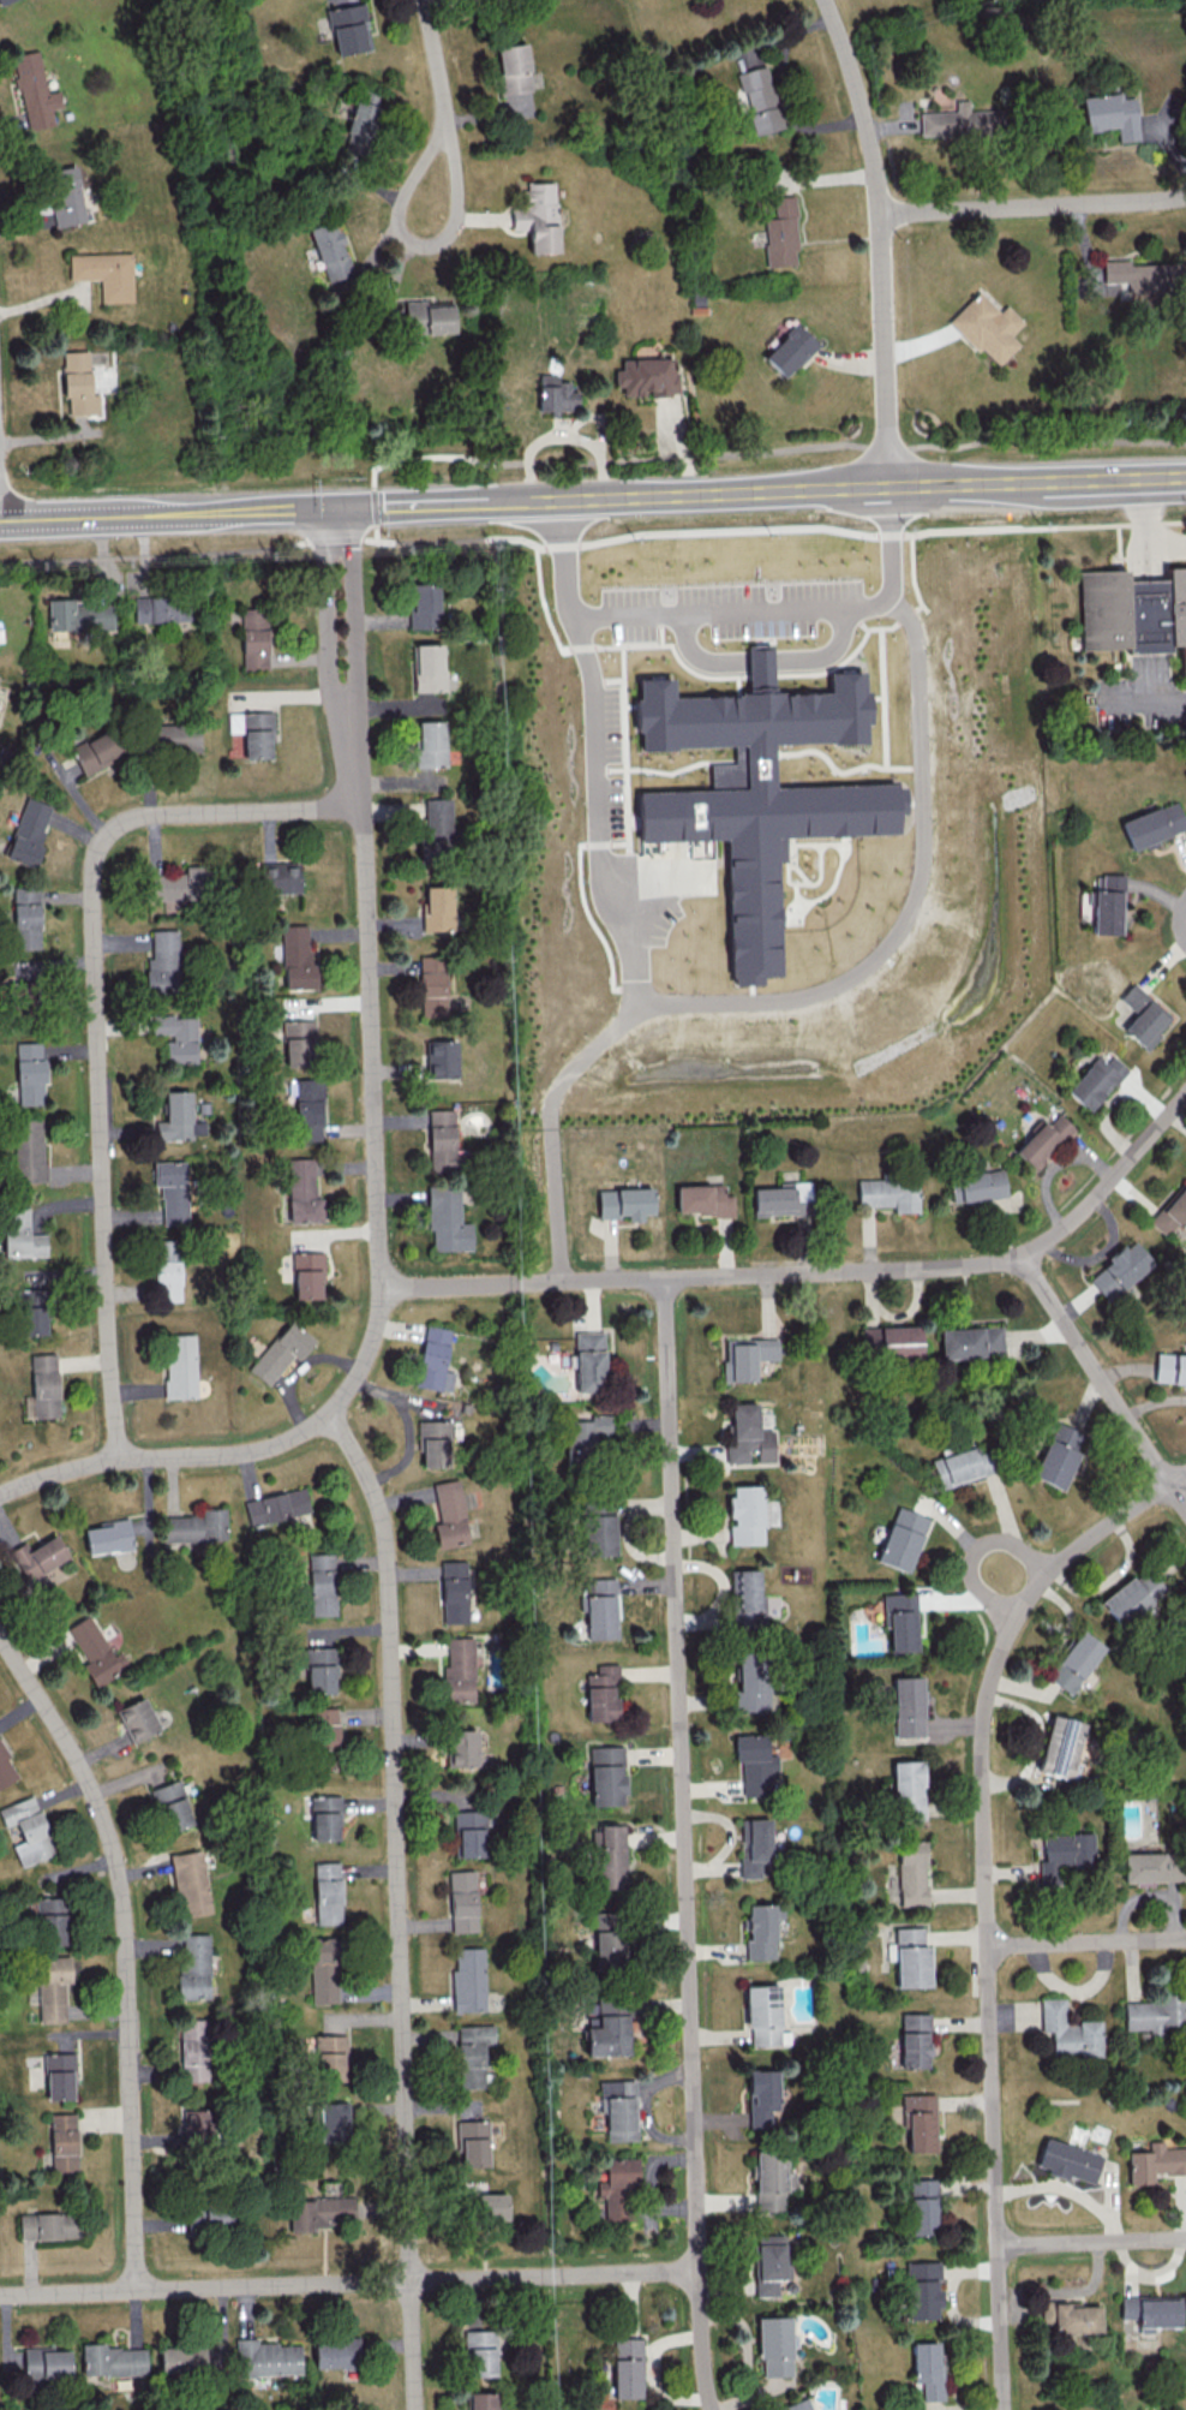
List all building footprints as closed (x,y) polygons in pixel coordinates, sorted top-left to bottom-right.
[(371,49),(363,3),(327,9),(335,55),(371,49)] [(502,95),(533,90),(525,43),(494,47),(502,95)] [(27,130),(54,125),(51,109),(62,107),(58,89),(46,92),(38,50),(13,54),(27,130)] [(738,72),(753,135),(782,127),(766,65),(738,72)] [(344,150),(365,155),(379,96),(356,91),(346,132),(348,133),(344,150)] [(1080,96),(1083,131),(1116,127),(1117,141),(1138,139),(1134,97),(1122,98),(1121,92),(1080,96)] [(955,112),(919,112),(920,136),(999,134),(998,110),(968,110),(968,99),(955,99),(955,112)] [(85,222),(76,165),(45,170),(54,226),(85,222)] [(529,253),(557,252),(555,181),(523,182),(524,208),(511,208),(512,229),(529,229),(529,253)] [(798,263),(792,195),(772,197),(774,218),(762,219),(767,266),(798,263)] [(327,282),(353,273),(334,218),(308,227),(327,282)] [(131,252),(69,254),(69,279),(100,279),(100,302),(132,301),(131,252)] [(1103,283),(1127,282),(1127,292),(1173,291),(1172,261),(1102,263),(1103,283)] [(998,311),(977,291),(948,320),(996,367),(1018,344),(1009,336),(1023,322),(1005,304),(998,311)] [(404,303),(406,333),(453,332),(452,302),(404,303)] [(817,343),(794,322),(774,343),(774,344),(762,357),(784,378),(817,343)] [(98,393),(90,394),(88,350),(62,351),(63,396),(68,396),(68,415),(99,414),(98,393)] [(620,359),(620,369),(613,369),(613,386),(621,386),(621,396),(643,395),(643,389),(659,389),(659,395),(676,394),(675,358),(620,359)] [(576,390),(568,390),(568,381),(556,381),(557,375),(538,374),(537,411),(549,411),(576,412),(576,390)] [(138,568),(124,568),(124,587),(139,587),(138,568)] [(1156,571),(1185,569),(1185,676),(1173,676),(1172,645),(1160,645),(1161,652),(1119,654),(1119,649),(1077,650),(1074,575),(1114,574),(1114,583),(1156,581),(1156,571)] [(409,627),(437,628),(438,584),(410,583),(409,627)] [(133,597),(134,625),(183,623),(183,610),(178,610),(177,595),(133,597)] [(47,599),(48,631),(114,630),(114,604),(73,605),(73,599),(47,599)] [(265,608),(240,608),(242,668),(267,667),(265,608)] [(414,691),(443,690),(442,644),(413,644),(414,691)] [(639,681),(642,751),(744,747),(745,791),(640,794),(642,842),(727,841),(733,985),(763,985),(763,977),(783,978),(778,861),(785,861),(785,836),(899,834),(898,815),(906,815),(905,788),(900,789),(898,785),(777,788),(774,745),(867,744),(864,674),(831,675),(831,692),(774,694),(773,661),(773,648),(747,649),(747,662),(748,696),(676,698),(675,680),(639,681)] [(227,713),(228,733),(243,732),(244,759),(273,758),(271,711),(227,713)] [(416,768),(445,767),(444,720),(415,721),(416,768)] [(199,751),(199,723),(148,725),(148,752),(199,751)] [(83,775),(122,754),(108,727),(69,748),(83,775)] [(5,857),(35,868),(43,844),(38,843),(51,805),(26,796),(5,857)] [(449,797),(421,798),(423,854),(451,854),(449,797)] [(1119,821),(1129,849),(1185,829),(1175,801),(1119,821)] [(297,862),(259,863),(260,894),(298,894),(297,862)] [(206,899),(206,865),(184,865),(184,875),(146,875),(146,900),(206,899)] [(1120,934),(1121,874),(1094,873),(1093,934),(1120,934)] [(451,886),(423,886),(423,930),(452,930),(451,886)] [(14,949),(39,948),(38,887),(13,888),(14,949)] [(283,989),(316,988),(315,950),(307,950),(306,924),(282,924),(283,989)] [(177,929),(150,929),(151,958),(145,958),(145,988),(178,988),(177,929)] [(419,955),(420,1016),(446,1015),(444,955),(419,955)] [(1118,998),(1135,1013),(1121,1028),(1144,1049),(1172,1019),(1133,982),(1118,998)] [(167,1063),(196,1062),(195,1015),(151,1016),(151,1034),(167,1033),(167,1063)] [(282,1020),(284,1066),(313,1065),(311,1019),(282,1020)] [(455,1076),(454,1039),(425,1040),(426,1077),(455,1076)] [(18,1105),(44,1104),(42,1041),(16,1042),(18,1105)] [(1112,1055),(1104,1063),(1096,1056),(1065,1089),(1088,1111),(1127,1069),(1112,1055)] [(320,1079),(295,1080),(296,1141),(321,1140),(320,1079)] [(164,1091),(165,1121),(155,1121),(155,1138),(204,1137),(203,1121),(190,1121),(189,1090),(164,1091)] [(427,1109),(429,1168),(455,1167),(453,1109),(427,1109)] [(1014,1151),(1033,1169),(1073,1127),(1058,1113),(1047,1124),(1043,1120),(1014,1151)] [(42,1119),(13,1120),(14,1182),(44,1181),(42,1119)] [(286,1158),(288,1222),(322,1221),(321,1197),(314,1198),(313,1157),(286,1158)] [(153,1185),(160,1185),(161,1225),(186,1224),(185,1161),(152,1161),(153,1185)] [(1007,1194),(1002,1168),(948,1179),(952,1204),(1007,1194)] [(857,1180),(858,1206),(894,1205),(894,1212),(918,1211),(917,1178),(857,1180)] [(1163,1235),(1174,1222),(1182,1229),(1185,1225),(1185,1180),(1148,1222),(1163,1235)] [(752,1188),(753,1215),(810,1214),(809,1181),(778,1182),(778,1187),(752,1188)] [(675,1185),(677,1216),(733,1213),(733,1194),(723,1195),(723,1183),(675,1185)] [(432,1250),(471,1249),(470,1222),(459,1223),(458,1186),(426,1187),(427,1230),(431,1230),(432,1250)] [(641,1220),(641,1213),(652,1213),(651,1188),(597,1189),(598,1217),(626,1216),(626,1221),(641,1220)] [(46,1256),(46,1234),(28,1234),(28,1207),(3,1207),(4,1257),(46,1256)] [(180,1300),(179,1240),(155,1240),(156,1300),(180,1300)] [(1105,1301),(1152,1265),(1133,1240),(1124,1247),(1086,1276),(1105,1301)] [(293,1299),(322,1298),(321,1251),(292,1252),(293,1299)] [(45,1334),(44,1306),(18,1307),(19,1335),(45,1334)] [(293,1355),(298,1359),(313,1341),(288,1320),(247,1369),(267,1385),(293,1355)] [(450,1329),(424,1325),(414,1385),(449,1391),(453,1372),(443,1370),(450,1329)] [(920,1325),(861,1327),(862,1358),(920,1357),(920,1325)] [(939,1328),(940,1358),(1003,1356),(1002,1327),(939,1328)] [(602,1331),(574,1331),(576,1392),(604,1392),(602,1331)] [(193,1334),(164,1334),(166,1398),(195,1397),(193,1334)] [(755,1381),(755,1360),(778,1359),(778,1338),(724,1339),(724,1381),(755,1381)] [(1155,1353),(1154,1382),(1181,1382),(1181,1389),(1185,1389),(1185,1354),(1155,1353)] [(726,1463),(749,1462),(748,1449),(757,1449),(757,1460),(774,1459),(773,1430),(758,1430),(757,1402),(730,1403),(731,1434),(725,1434),(726,1463)] [(564,1421),(566,1463),(583,1463),(582,1450),(596,1449),(595,1435),(611,1434),(611,1414),(590,1415),(590,1420),(564,1421)] [(418,1421),(419,1467),(448,1466),(447,1420),(418,1421)] [(1031,1476),(1061,1489),(1085,1434),(1055,1421),(1031,1476)] [(970,1447),(931,1459),(940,1489),(992,1472),(986,1451),(973,1455),(970,1447)] [(433,1483),(439,1523),(433,1523),(436,1548),(468,1543),(458,1479),(433,1483)] [(763,1544),(762,1485),(729,1485),(729,1517),(730,1517),(730,1545),(763,1544)] [(243,1500),(248,1524),(309,1513),(304,1488),(243,1500)] [(615,1554),(614,1503),(580,1503),(582,1555),(615,1554)] [(907,1572),(928,1518),(896,1506),(875,1561),(907,1572)] [(162,1541),(225,1540),(224,1508),(200,1508),(200,1515),(162,1516),(162,1541)] [(132,1548),(126,1518),(82,1527),(87,1556),(132,1548)] [(8,1551),(25,1581),(67,1557),(54,1534),(28,1549),(24,1541),(8,1551)] [(308,1554),(310,1616),(336,1615),(334,1553),(308,1554)] [(442,1623),(467,1622),(466,1560),(439,1561),(440,1596),(441,1596),(442,1623)] [(1100,1602),(1120,1627),(1166,1591),(1145,1565),(1100,1602)] [(764,1595),(759,1596),(758,1569),(730,1570),(731,1592),(736,1592),(736,1610),(732,1610),(732,1629),(764,1628),(764,1595)] [(617,1638),(615,1578),(585,1579),(586,1639),(617,1638)] [(888,1651),(917,1651),(916,1593),(882,1593),(883,1627),(888,1627),(888,1651)] [(66,1627),(86,1661),(80,1664),(93,1685),(128,1665),(119,1651),(112,1655),(88,1614),(66,1627)] [(1103,1646),(1078,1629),(1046,1677),(1070,1694),(1103,1646)] [(474,1701),(472,1637),(446,1638),(447,1666),(441,1666),(442,1702),(474,1701)] [(334,1647),(306,1648),(306,1693),(335,1693),(334,1647)] [(767,1712),(768,1657),(737,1656),(736,1711),(767,1712)] [(587,1721),(619,1720),(617,1664),(596,1665),(597,1674),(585,1674),(587,1721)] [(892,1677),(893,1736),(922,1736),(921,1676),(892,1677)] [(158,1730),(142,1696),(115,1710),(131,1743),(158,1730)] [(337,1707),(312,1708),(313,1748),(338,1747),(337,1707)] [(1073,1780),(1077,1763),(1074,1763),(1084,1723),(1049,1714),(1036,1771),(1073,1780)] [(476,1729),(446,1730),(446,1767),(476,1766),(476,1729)] [(733,1734),(734,1761),(741,1761),(742,1799),(770,1799),(769,1770),(776,1769),(776,1754),(766,1754),(766,1734),(733,1734)] [(18,1776),(0,1744),(0,1786),(18,1776)] [(622,1746),(589,1747),(590,1805),(623,1805),(622,1746)] [(922,1819),(921,1760),(891,1761),(892,1819),(922,1819)] [(151,1788),(166,1832),(192,1823),(178,1779),(151,1788)] [(33,1795),(0,1807),(0,1816),(4,1827),(16,1822),(22,1841),(12,1844),(20,1866),(54,1854),(33,1795)] [(312,1840),(340,1840),(340,1796),(311,1796),(312,1840)] [(484,1810),(453,1811),(453,1826),(457,1826),(458,1857),(485,1856),(484,1810)] [(769,1818),(739,1819),(740,1877),(764,1877),(764,1861),(770,1861),(769,1818)] [(626,1886),(624,1825),(594,1826),(596,1887),(626,1886)] [(1038,1885),(1056,1884),(1056,1866),(1092,1865),(1091,1832),(1041,1834),(1042,1860),(1037,1860),(1038,1885)] [(924,1905),(924,1841),(897,1841),(897,1905),(924,1905)] [(169,1854),(180,1918),(211,1912),(200,1849),(169,1854)] [(1121,1853),(1122,1882),(1182,1881),(1182,1852),(1121,1853)] [(340,1862),(314,1862),(315,1924),(341,1923),(340,1862)] [(475,1870),(449,1871),(451,1932),(477,1931),(475,1870)] [(63,1897),(36,1898),(38,1944),(64,1944),(63,1897)] [(774,1958),(773,1917),(781,1917),(781,1909),(773,1909),(773,1903),(745,1904),(747,1959),(774,1958)] [(894,1988),(928,1987),(927,1944),(922,1944),(922,1927),(893,1927),(893,1943),(885,1943),(885,1960),(894,1959),(894,1988)] [(595,1968),(621,1968),(621,1931),(594,1931),(595,1968)] [(179,1999),(209,1998),(208,1933),(178,1934),(179,1999)] [(339,2002),(337,1936),(310,1937),(312,2003),(339,2002)] [(455,1948),(455,1968),(451,1968),(453,2012),(485,2011),(483,1947),(455,1948)] [(64,1982),(71,1982),(70,1956),(37,1957),(38,2022),(65,2022),(64,1982)] [(745,2028),(750,2027),(751,2045),(789,2044),(788,2031),(779,2031),(778,1985),(744,1986),(745,2028)] [(1124,2032),(1184,2029),(1182,1992),(1160,1994),(1160,2000),(1122,2003),(1124,2032)] [(1039,1998),(1040,2030),(1050,2030),(1051,2057),(1101,2055),(1100,2021),(1064,2022),(1064,1997),(1039,1998)] [(629,2054),(627,2000),(587,2002),(588,2026),(585,2026),(586,2055),(629,2054)] [(207,2080),(208,2019),(181,2019),(180,2080),(207,2080)] [(457,2025),(459,2088),(484,2087),(483,2045),(494,2044),(493,2025),(457,2025)] [(346,2034),(316,2035),(317,2081),(347,2080),(346,2034)] [(45,2099),(74,2099),(73,2053),(44,2053),(45,2099)] [(774,2069),(747,2070),(748,2127),(775,2127),(774,2069)] [(599,2080),(600,2113),(606,2113),(606,2141),(636,2141),(635,2079),(599,2080)] [(906,2152),(935,2151),(934,2093),(900,2094),(901,2128),(906,2128),(906,2152)] [(319,2141),(350,2140),(348,2101),(318,2103),(319,2141)] [(212,2110),(185,2109),(184,2139),(211,2140),(212,2110)] [(75,2113),(50,2113),(52,2175),(77,2174),(75,2113)] [(488,2166),(487,2120),(459,2120),(460,2166),(488,2166)] [(1093,2183),(1101,2154),(1043,2139),(1036,2166),(1045,2168),(1044,2174),(1064,2179),(1065,2175),(1093,2183)] [(1162,2141),(1148,2141),(1148,2151),(1127,2152),(1128,2184),(1152,2183),(1152,2173),(1185,2173),(1185,2148),(1162,2148),(1162,2141)] [(755,2149),(754,2210),(784,2211),(785,2150),(755,2149)] [(605,2159),(606,2181),(597,2181),(597,2197),(604,2197),(605,2221),(628,2221),(628,2188),(638,2188),(638,2158),(605,2159)] [(934,2179),(908,2179),(909,2234),(935,2234),(934,2179)] [(506,2193),(478,2193),(478,2220),(507,2219),(506,2193)] [(289,2198),(290,2231),(312,2231),(312,2225),(354,2224),(354,2197),(289,2198)] [(228,2224),(228,2206),(186,2207),(187,2225),(228,2224)] [(19,2214),(19,2240),(79,2238),(78,2212),(19,2214)] [(756,2296),(777,2295),(776,2278),(787,2278),(785,2234),(754,2235),(756,2296)] [(906,2319),(936,2318),(936,2308),(939,2308),(939,2289),(937,2289),(937,2261),(905,2262),(906,2319)] [(1152,2327),(1181,2326),(1180,2296),(1119,2296),(1120,2319),(1137,2318),(1137,2332),(1152,2332),(1152,2327)] [(1040,2301),(1041,2323),(1052,2322),(1052,2333),(1100,2332),(1099,2305),(1078,2306),(1078,2300),(1040,2301)] [(762,2376),(791,2375),(789,2316),(756,2317),(757,2358),(762,2358),(762,2376)] [(495,2376),(495,2330),(466,2330),(466,2376),(495,2376)] [(300,2374),(300,2343),(258,2344),(257,2337),(236,2338),(237,2375),(300,2374)] [(358,2338),(314,2337),(313,2367),(357,2368),(358,2338)] [(613,2398),(642,2397),(641,2337),(612,2338),(613,2398)] [(911,2342),(912,2382),(921,2382),(921,2400),(941,2400),(940,2342),(911,2342)] [(145,2347),(105,2348),(105,2343),(81,2343),(82,2375),(146,2374),(145,2347)] [(159,2373),(220,2372),(219,2344),(159,2346),(159,2373)] [(69,2376),(68,2347),(23,2349),(24,2377),(69,2376)] [(496,2392),(468,2392),(468,2409),(497,2409),(496,2392)] [(778,2409),(813,2409),(808,2396),(777,2408),(778,2409)]
